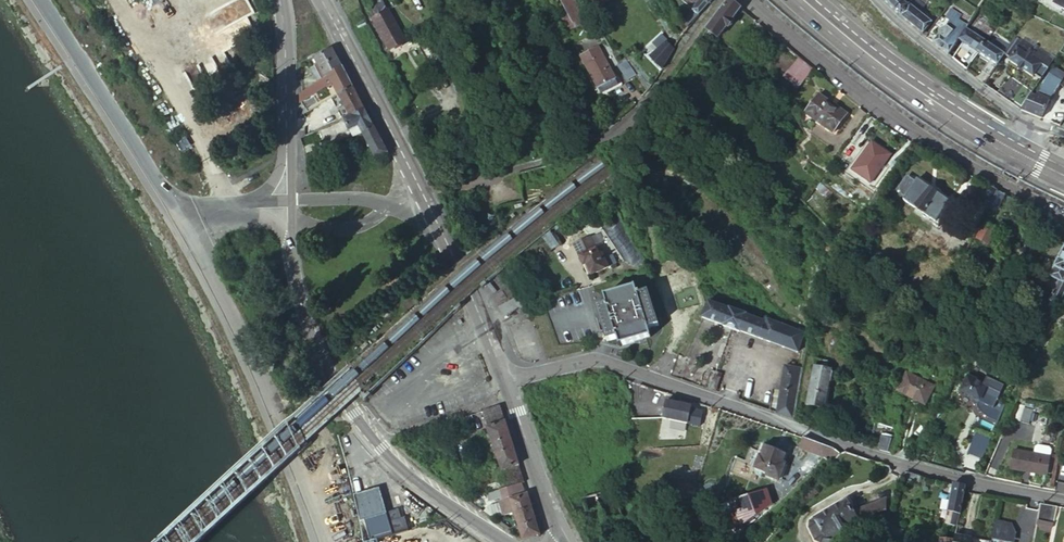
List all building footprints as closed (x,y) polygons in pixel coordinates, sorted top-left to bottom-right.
[(586,22),(575,0),(561,0),(569,16),(562,19),(568,31),(586,22)] [(654,9),(648,0),(638,0),(647,12),(654,9)] [(708,5),(702,0),(699,0),(691,9),(699,16),(708,5)] [(729,0),(728,0),(727,2),(713,21),(706,31),(718,39),(726,28),(727,29),(732,22),(731,21),(740,9),(732,2),(729,0)] [(907,6),(901,0),(884,0),(883,0),(885,3),(892,9),(899,16),(902,13),(905,8),(907,6)] [(1050,5),(1063,12),(1063,0),(1052,0),(1050,5)] [(908,4),(907,6),(905,8),(902,13),(899,16),(900,17),(902,19),(911,25),(923,35),(931,22),(912,7),(908,4)] [(376,16),(386,11),(383,6),(374,12),(376,16)] [(681,22),(689,29),(699,16),(691,9),(681,22)] [(373,10),(369,13),(388,47),(403,39),(387,10),(386,11),(376,16),(374,12),(373,10)] [(939,19),(940,17),(942,14),(938,11),(931,22),(935,25),(939,19)] [(940,31),(942,29),(947,22),(940,17),(939,19),(935,25),(934,27),(940,31)] [(961,36),(964,31),(948,21),(947,22),(942,29),(958,40),(961,36)] [(981,26),(974,21),(968,32),(974,36),(981,26)] [(924,36),(926,38),(932,29),(934,27),(935,25),(931,22),(923,35),(924,36)] [(980,35),(988,40),(992,33),(985,28),(980,35)] [(953,48),(958,40),(942,29),(940,31),(939,33),(933,43),(936,46),(946,54),(948,56),(953,48)] [(961,42),(966,35),(968,32),(965,29),(964,31),(961,36),(958,40),(961,42)] [(432,69),(446,61),(435,41),(434,40),(427,32),(415,39),(432,69)] [(968,32),(966,35),(961,42),(976,52),(983,42),(976,37),(974,36),(968,32)] [(662,68),(674,50),(660,36),(653,42),(659,48),(655,51),(650,57),(662,68)] [(1003,55),(1010,45),(998,37),(995,43),(1000,46),(997,51),(1003,55)] [(1016,37),(1010,45),(1003,55),(1009,59),(1008,61),(1033,78),(1034,76),(1040,80),(1043,76),(1050,65),(1055,57),(1051,55),(1049,56),(1035,46),(1034,48),(1028,44),(1016,37)] [(617,63),(618,62),(606,42),(581,56),(601,93),(617,83),(609,68),(617,63)] [(650,46),(655,51),(659,48),(653,42),(650,46)] [(1002,57),(1003,55),(997,51),(990,46),(986,43),(983,42),(976,52),(987,60),(980,71),(988,76),(989,75),(1002,57)] [(322,79),(342,66),(332,48),(313,57),(318,65),(316,67),(322,79)] [(628,80),(636,75),(625,58),(618,62),(617,63),(628,80)] [(794,88),(796,91),(812,70),(799,58),(782,79),(794,88)] [(338,94),(352,86),(342,66),(322,79),(300,92),(300,102),(314,93),(313,93),(326,85),(331,81),(338,94)] [(1038,82),(1031,93),(1029,95),(1033,97),(1035,95),(1048,99),(1050,96),(1054,91),(1059,84),(1063,78),(1063,76),(1063,74),(1053,67),(1042,84),(1041,83),(1038,82)] [(333,97),(338,94),(331,81),(326,85),(333,97)] [(342,119),(343,119),(365,109),(352,86),(338,94),(333,97),(331,98),(342,119)] [(1019,110),(1026,99),(1020,95),(1013,105),(1015,106),(1019,110)] [(1027,99),(1026,99),(1019,110),(1025,112),(1040,118),(1048,99),(1035,95),(1033,97),(1029,95),(1027,99)] [(846,116),(818,96),(804,115),(832,135),(846,116)] [(331,98),(324,102),(335,122),(342,119),(331,98)] [(365,109),(343,119),(349,130),(358,126),(362,133),(373,126),(365,109)] [(362,133),(375,158),(387,153),(373,126),(362,133)] [(889,154),(870,141),(850,169),(869,182),(889,154)] [(917,179),(914,183),(905,197),(903,200),(934,222),(948,202),(917,179)] [(902,195),(905,197),(914,183),(912,181),(904,181),(900,187),(902,195)] [(969,204),(971,182),(960,181),(958,203),(969,204)] [(991,188),(991,187),(986,189),(981,194),(983,200),(984,201),(990,203),(997,191),(991,188)] [(1003,194),(997,191),(990,203),(998,208),(1005,194),(1003,194)] [(987,209),(990,203),(984,201),(980,210),(985,212),(987,209)] [(995,230),(986,225),(980,237),(989,241),(995,230)] [(971,240),(974,235),(973,235),(971,235),(970,235),(969,236),(963,246),(967,248),(971,240)] [(598,255),(591,238),(574,246),(588,276),(608,267),(601,254),(598,255)] [(1049,277),(1058,281),(1050,299),(1058,303),(1060,298),(1063,290),(1063,247),(1049,277)] [(655,327),(644,293),(633,296),(631,288),(603,297),(606,305),(596,308),(606,343),(617,340),(620,347),(647,338),(645,331),(655,327)] [(523,308),(517,298),(500,307),(505,317),(523,308)] [(728,310),(707,302),(701,319),(723,326),(722,328),(739,334),(740,332),(797,352),(804,334),(766,320),(765,323),(745,316),(745,314),(729,308),(728,310)] [(816,359),(814,367),(826,370),(827,362),(816,359)] [(799,387),(802,369),(785,366),(775,413),(788,418),(793,420),(794,414),(799,387)] [(826,370),(814,367),(812,367),(804,405),(819,408),(824,390),(827,390),(828,391),(832,375),(830,372),(826,370)] [(601,384),(612,373),(610,372),(609,372),(608,371),(604,371),(602,371),(597,371),(591,373),(594,385),(601,384)] [(708,390),(712,392),(718,373),(712,371),(706,390),(708,390)] [(935,386),(906,372),(897,391),(925,405),(935,386)] [(977,380),(968,376),(961,391),(979,400),(977,406),(981,413),(988,418),(998,422),(1006,403),(997,399),(1000,393),(986,386),(976,381),(977,380)] [(545,399),(528,403),(529,407),(544,404),(547,404),(545,399)] [(683,404),(666,401),(663,419),(680,422),(683,404)] [(488,410),(482,412),(487,427),(504,422),(499,407),(488,410)] [(1027,410),(1021,407),(1016,421),(1022,423),(1027,410)] [(1027,410),(1022,423),(1030,427),(1036,413),(1027,410)] [(506,430),(504,422),(487,427),(488,430),(490,437),(495,452),(500,469),(501,471),(517,465),(517,463),(514,454),(510,442),(506,430)] [(990,429),(982,426),(978,436),(986,439),(990,429)] [(896,450),(898,441),(879,436),(876,448),(877,450),(891,454),(896,450)] [(822,458),(833,449),(832,449),(822,445),(812,442),(802,438),(798,449),(822,458)] [(980,456),(985,442),(977,439),(971,453),(980,456)] [(763,446),(760,454),(755,468),(767,473),(766,476),(778,480),(785,463),(782,462),(785,454),(763,446)] [(749,466),(755,468),(760,454),(754,452),(749,466)] [(1048,476),(1052,458),(1035,455),(1016,452),(1013,469),(1048,476)] [(512,487),(523,484),(521,475),(517,465),(501,471),(501,474),(506,489),(512,487)] [(918,484),(920,476),(914,474),(907,472),(902,477),(901,479),(918,484)] [(960,514),(965,491),(966,487),(953,484),(947,511),(949,511),(960,514)] [(359,494),(361,502),(368,530),(372,529),(389,524),(396,522),(396,519),(392,520),(389,512),(377,515),(370,491),(359,494)] [(502,499),(500,491),(494,492),(486,495),(489,503),(502,499)] [(360,532),(364,531),(368,530),(361,502),(359,494),(344,498),(353,524),(357,523),(360,532)] [(521,511),(531,508),(528,501),(527,495),(509,500),(510,502),(513,514),(515,513),(521,511)] [(600,508),(596,495),(582,499),(587,513),(600,508)] [(829,510),(841,531),(845,528),(857,521),(852,513),(845,500),(829,510)] [(886,512),(886,501),(852,513),(857,521),(886,512)] [(500,505),(503,517),(510,515),(513,514),(510,502),(500,505)] [(1055,524),(1058,507),(1045,505),(1042,505),(1039,521),(1055,524)] [(533,514),(531,508),(521,511),(515,513),(513,514),(514,518),(517,527),(524,524),(535,521),(533,514)] [(814,519),(815,522),(819,528),(825,540),(841,531),(829,510),(814,519)] [(960,514),(949,511),(948,518),(958,521),(960,514)] [(537,529),(535,521),(524,524),(517,527),(518,528),(522,541),(540,536),(537,529)] [(399,533),(396,522),(389,524),(372,529),(368,530),(364,531),(360,532),(363,541),(368,541),(380,539),(399,533)] [(819,528),(815,522),(810,525),(814,531),(819,528)] [(992,538),(991,541),(1014,541),(1009,541),(1012,527),(995,523),(993,531),(992,538)] [(901,530),(885,525),(882,533),(899,537),(901,530)] [(818,541),(821,541),(825,540),(819,528),(814,531),(813,532),(818,541)] [(956,533),(955,535),(955,539),(971,541),(972,541),(973,537),(956,533)] [(992,538),(973,534),(973,537),(972,541),(991,541),(992,538)]
